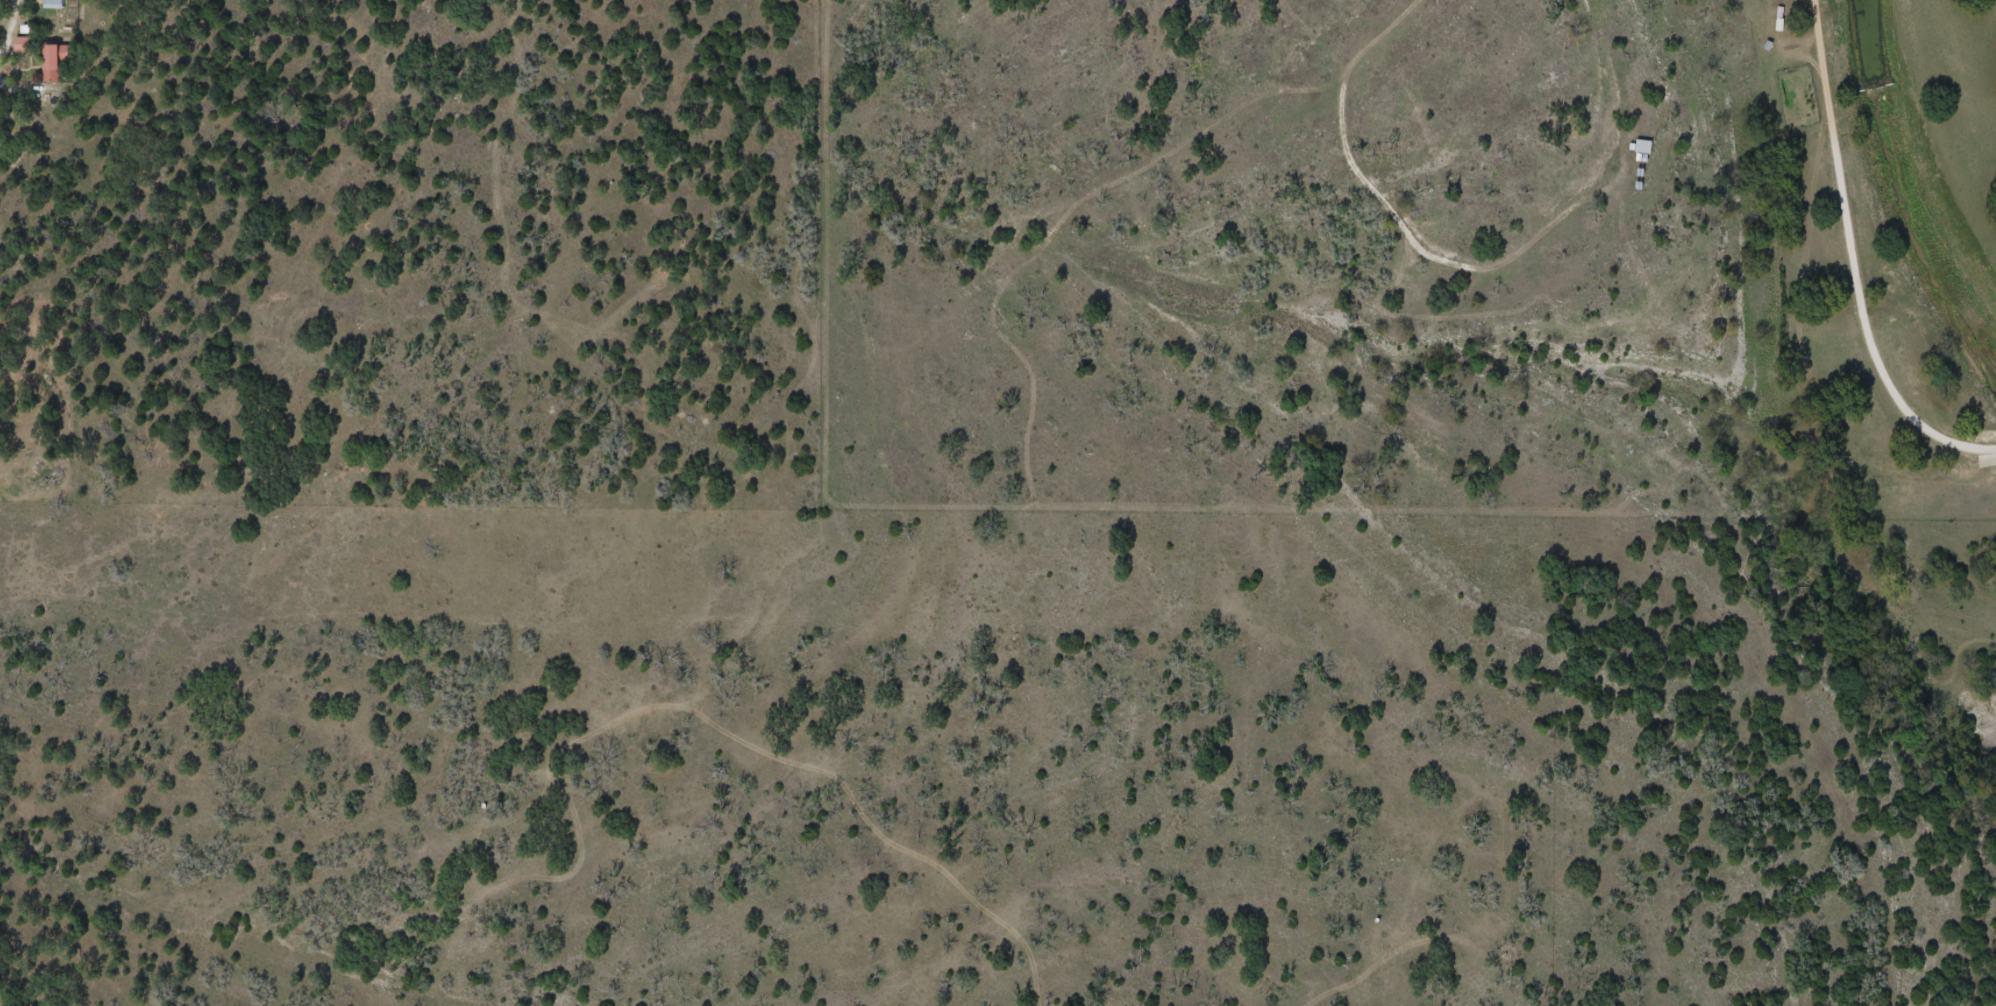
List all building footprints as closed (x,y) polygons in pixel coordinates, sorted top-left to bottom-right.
[(32,38),(16,37),(15,53),(31,54),(32,38)] [(44,83),(60,83),(60,42),(44,42),(44,83)] [(1653,141),(1636,141),(1636,157),(1653,158),(1653,141)]
